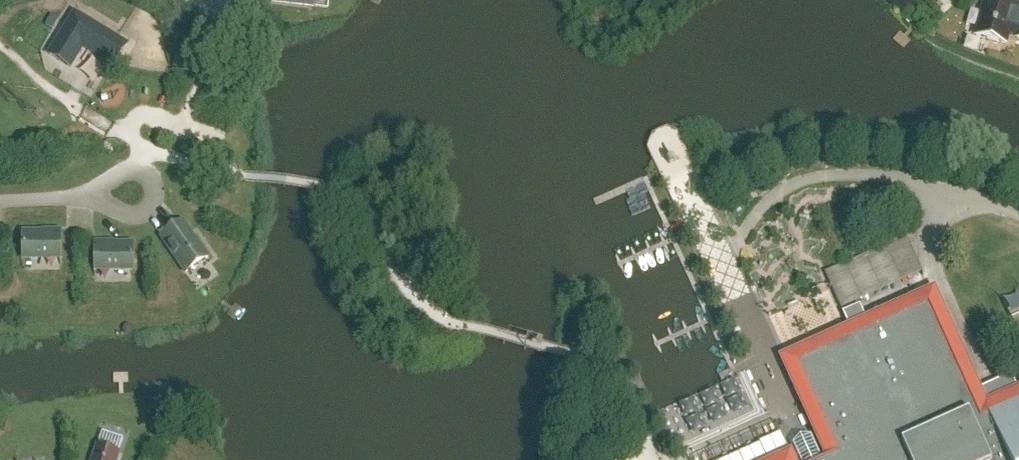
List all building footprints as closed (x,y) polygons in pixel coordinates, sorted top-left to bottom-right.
[(1008,33),(1018,36),(1017,39),(1018,40),(1018,7),(1015,6),(1016,4),(1003,0),(986,0),(976,37),(1005,44),(1008,33)] [(70,68),(83,47),(114,66),(127,45),(75,13),(49,55),(70,68)] [(59,19),(52,15),(46,25),(53,30),(59,19)] [(180,224),(161,237),(186,273),(208,258),(194,238),(191,241),(180,224)] [(61,233),(22,233),(23,256),(23,259),(42,259),(42,256),(61,256),(61,233)] [(907,236),(825,272),(841,308),(923,271),(907,236)] [(133,244),(95,245),(95,268),(114,268),(114,270),(133,270),(133,268),(133,244)] [(1018,390),(1011,375),(997,382),(983,388),(978,390),(941,307),(940,308),(933,291),(933,290),(932,291),(932,292),(867,321),(860,306),(843,313),(850,329),(783,359),(806,410),(828,458),(823,459),(1018,459),(1018,389),(1018,390)] [(790,455),(775,422),(692,459),(779,459),(790,455)] [(119,453),(98,446),(93,459),(117,459),(119,453)]
